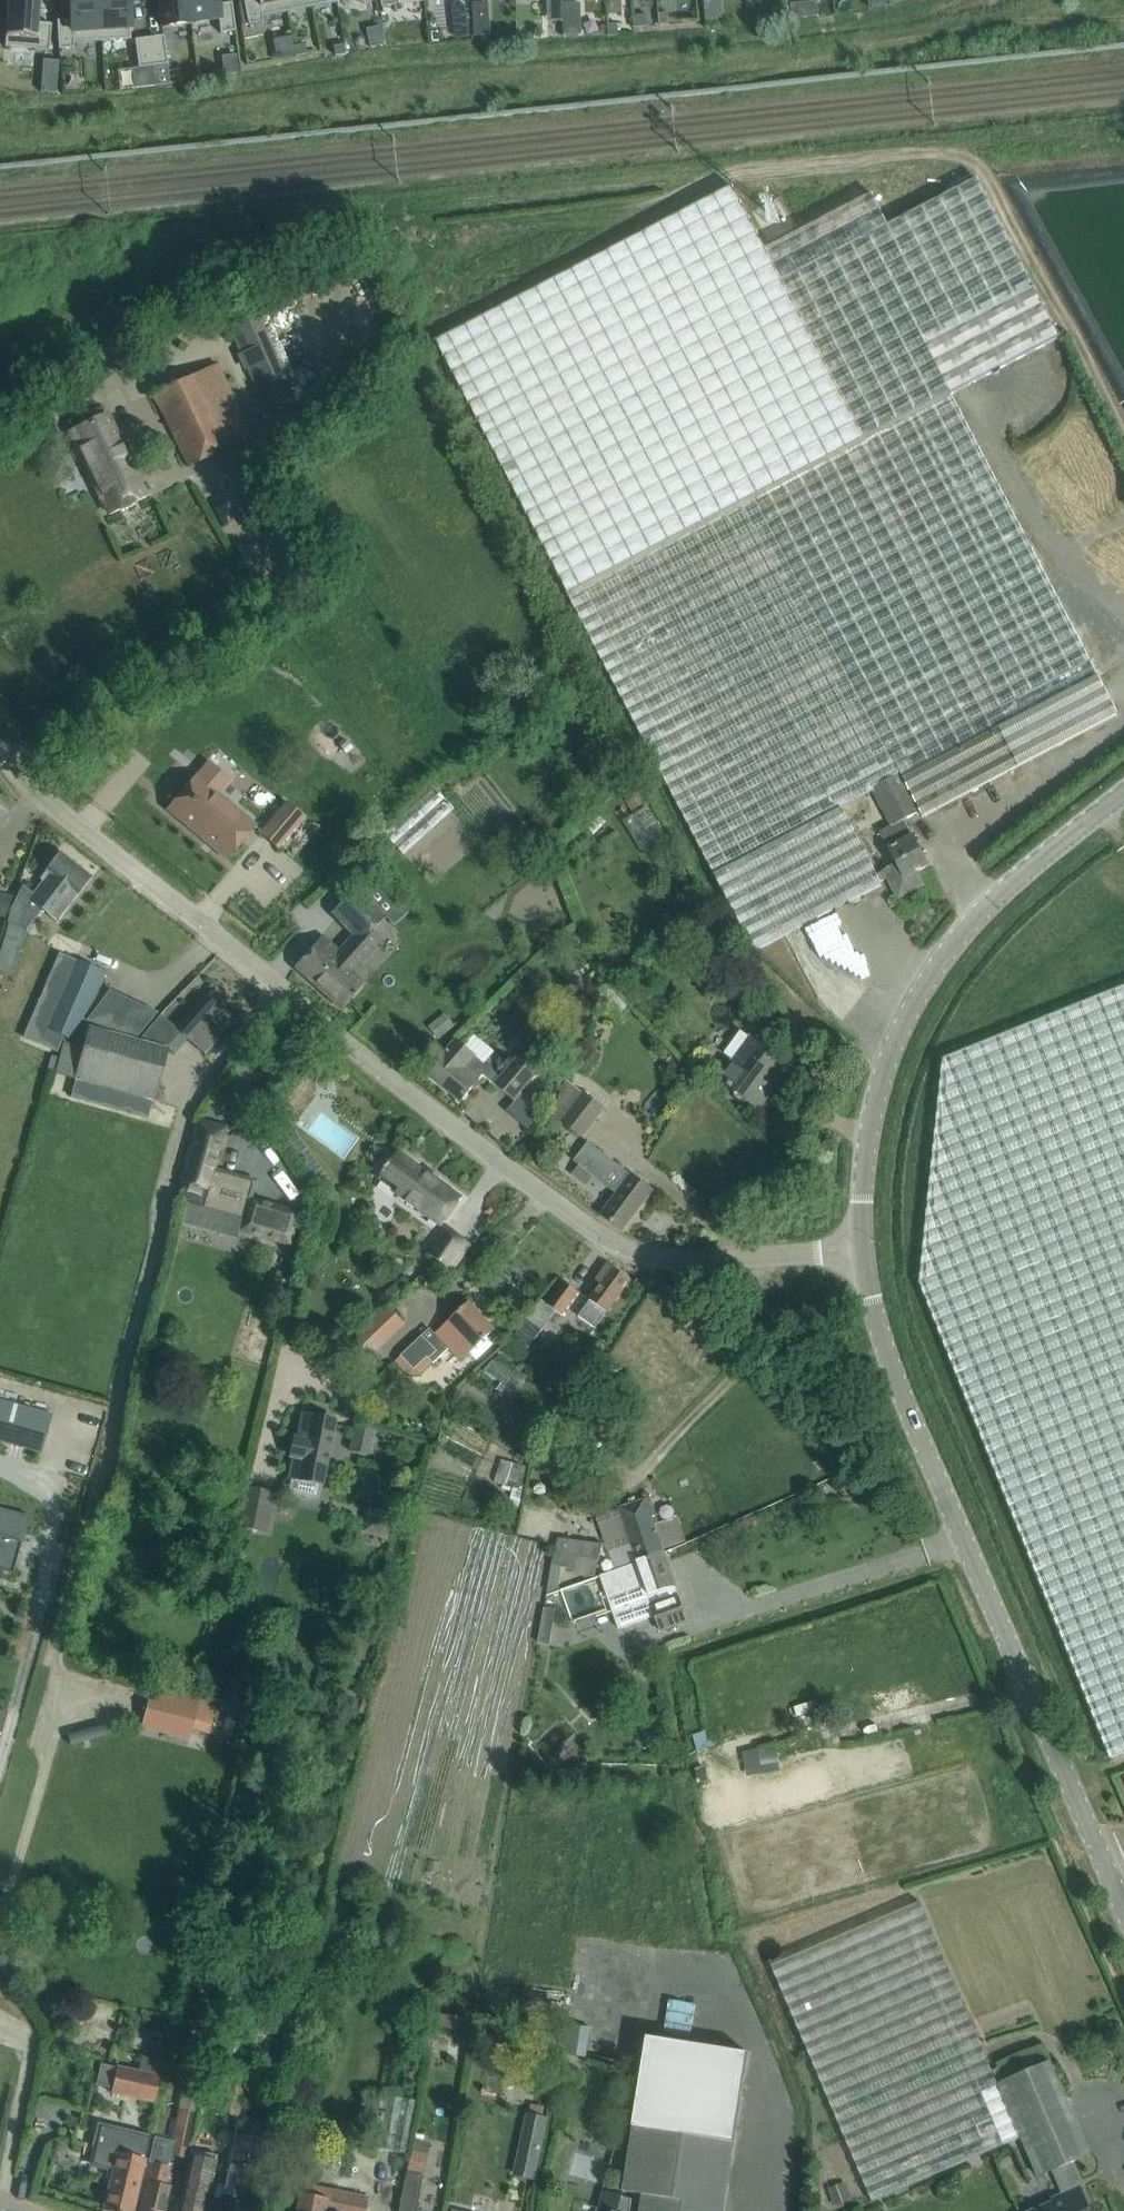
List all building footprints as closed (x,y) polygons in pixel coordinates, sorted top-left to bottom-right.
[(4,6),(8,6),(4,47),(33,49),(33,50),(48,52),(51,24),(37,23),(39,0),(4,0),(4,6)] [(56,21),(58,49),(73,48),(73,43),(101,41),(98,0),(69,0),(70,20),(56,21)] [(101,41),(130,39),(127,0),(98,0),(101,41)] [(161,28),(191,24),(191,23),(190,23),(187,0),(158,0),(161,28)] [(190,23),(191,23),(218,19),(220,33),(235,31),(231,3),(217,5),(217,0),(187,0),(190,23)] [(248,25),(262,22),(261,17),(286,12),(284,0),(243,0),(248,25)] [(286,12),(311,7),(310,0),(284,0),(286,12)] [(872,9),(875,8),(887,6),(886,0),(870,0),(872,9)] [(580,3),(564,3),(564,14),(580,14),(580,3)] [(466,6),(453,8),(455,20),(467,19),(466,6)] [(668,12),(658,13),(659,25),(669,24),(668,12)] [(647,14),(633,15),(634,27),(648,26),(647,14)] [(617,23),(608,24),(608,36),(618,35),(617,23)] [(163,36),(149,38),(152,66),(167,64),(163,36)] [(149,38),(134,40),(138,68),(152,66),(149,38)] [(304,44),(293,47),(295,56),(306,54),(304,44)] [(345,44),(333,46),(335,56),(346,54),(345,44)] [(56,93),(59,61),(42,59),(40,92),(56,93)] [(1117,715),(950,394),(991,373),(995,374),(999,372),(1000,368),(1059,337),(976,178),(887,224),(871,193),(765,249),(732,186),(435,340),(755,951),(882,884),(881,881),(887,878),(898,897),(925,883),(918,871),(929,864),(914,835),(913,835),(904,819),(920,811),(922,816),(1117,715)] [(252,304),(232,312),(273,406),(292,397),(252,304)] [(216,365),(153,394),(187,466),(220,451),(221,452),(250,438),(216,365)] [(146,497),(107,414),(71,431),(110,514),(146,497)] [(196,778),(168,811),(225,859),(253,826),(196,778)] [(639,788),(623,797),(632,812),(647,803),(639,788)] [(286,804),(261,833),(277,847),(302,818),(286,804)] [(8,813),(0,806),(0,823),(8,813)] [(438,832),(423,814),(393,839),(408,857),(438,832)] [(0,950),(0,971),(13,975),(26,929),(41,910),(55,921),(77,894),(90,877),(60,853),(46,871),(49,874),(32,896),(23,889),(18,897),(12,909),(9,921),(9,922),(0,950)] [(371,877),(332,912),(352,934),(337,952),(321,938),(295,966),(342,1008),(363,984),(351,974),(376,946),(395,929),(386,919),(399,907),(371,877)] [(11,902),(0,899),(0,916),(6,918),(11,902)] [(25,1033),(23,1038),(56,1052),(60,1042),(63,1036),(76,1042),(104,974),(75,962),(53,1015),(36,1008),(25,1033)] [(920,1282),(1111,1758),(1123,1753),(1123,985),(943,1058),(920,1282)] [(64,1042),(55,1075),(75,1080),(106,1089),(101,1106),(147,1119),(152,1102),(153,1102),(166,1049),(180,1033),(181,1033),(204,1053),(232,1022),(221,1012),(223,1011),(219,1007),(226,999),(217,991),(216,990),(215,990),(213,990),(212,991),(211,992),(177,1030),(160,1015),(137,1041),(89,1028),(84,1047),(64,1042)] [(784,1063),(789,1067),(790,1066),(750,1036),(719,1078),(759,1108),(773,1088),(768,1085),(784,1063)] [(455,1039),(445,1051),(426,1073),(461,1102),(484,1075),(514,1100),(537,1073),(518,1057),(501,1078),(455,1039)] [(673,1059),(663,1065),(670,1077),(680,1071),(673,1059)] [(566,1079),(553,1114),(561,1121),(583,1137),(604,1109),(583,1092),(566,1079)] [(181,1182),(176,1201),(240,1219),(251,1182),(213,1171),(225,1129),(199,1121),(181,1182)] [(574,1132),(561,1150),(574,1159),(573,1160),(604,1184),(589,1203),(602,1213),(601,1214),(622,1230),(627,1224),(629,1225),(638,1213),(636,1212),(652,1190),(588,1141),(587,1142),(574,1132)] [(401,1187),(397,1193),(442,1225),(462,1198),(398,1152),(390,1164),(389,1163),(386,1167),(387,1168),(383,1174),(401,1187)] [(293,1215),(250,1203),(243,1228),(285,1241),(293,1215)] [(428,1252),(452,1270),(470,1245),(446,1227),(428,1252)] [(597,1280),(601,1284),(578,1316),(596,1328),(630,1279),(614,1267),(613,1268),(608,1264),(597,1280)] [(412,1294),(429,1282),(422,1272),(405,1285),(412,1294)] [(541,1299),(511,1338),(526,1351),(557,1311),(562,1315),(579,1292),(564,1281),(548,1303),(541,1299)] [(423,1336),(402,1356),(414,1370),(422,1362),(428,1368),(450,1348),(462,1360),(494,1330),(469,1304),(429,1342),(428,1341),(423,1336)] [(357,1343),(368,1357),(389,1340),(378,1326),(357,1343)] [(495,1365),(489,1382),(523,1393),(529,1376),(495,1365)] [(52,1415),(0,1401),(0,1442),(41,1453),(52,1415)] [(334,1421),(302,1415),(288,1494),(320,1500),(334,1421)] [(369,1455),(374,1433),(356,1429),(352,1451),(369,1455)] [(529,1494),(534,1468),(507,1464),(502,1490),(529,1494)] [(244,1487),(235,1528),(266,1536),(275,1494),(244,1487)] [(664,1551),(655,1525),(659,1524),(650,1498),(618,1507),(635,1561),(664,1551)] [(14,1572),(23,1540),(19,1539),(21,1529),(27,1531),(32,1515),(0,1506),(0,1568),(14,1572)] [(374,1511),(371,1527),(392,1530),(395,1514),(374,1511)] [(598,1561),(603,1543),(558,1538),(551,1564),(547,1593),(571,1584),(578,1556),(598,1561)] [(676,1585),(664,1551),(635,1561),(635,1563),(560,1589),(572,1622),(606,1609),(603,1598),(607,1596),(619,1628),(656,1616),(661,1631),(687,1622),(677,1594),(674,1596),(671,1587),(676,1585)] [(555,1613),(541,1611),(535,1645),(549,1648),(555,1613)] [(155,1684),(144,1725),(188,1736),(192,1722),(221,1729),(217,1745),(234,1750),(238,1733),(239,1733),(244,1714),(198,1702),(200,1695),(155,1684)] [(765,1767),(784,1765),(782,1748),(764,1750),(765,1767)] [(771,1965),(872,2202),(1021,2138),(1038,2177),(1052,2171),(1063,2195),(1054,2199),(1054,2203),(1033,2210),(1090,2210),(1069,2163),(1090,2155),(1050,2062),(998,2085),(920,1902),(771,1965)] [(732,2141),(746,2054),(644,2039),(631,2125),(732,2141)] [(111,2093),(154,2102),(160,2076),(116,2067),(111,2093)] [(230,2068),(220,2112),(237,2116),(247,2072),(230,2068)] [(373,2093),(362,2147),(405,2156),(416,2102),(373,2093)] [(197,2113),(179,2110),(172,2142),(169,2154),(172,2154),(187,2157),(197,2113)] [(532,2114),(518,2174),(536,2178),(550,2118),(532,2114)] [(644,2195),(641,2210),(722,2210),(732,2141),(631,2125),(621,2191),(644,2195)] [(246,2205),(237,2203),(246,2164),(265,2168),(273,2132),(253,2128),(251,2137),(234,2133),(230,2160),(218,2210),(245,2210),(246,2205)] [(139,2210),(166,2210),(167,2205),(165,2205),(170,2186),(165,2185),(172,2154),(169,2154),(172,2142),(154,2137),(148,2161),(143,2180),(146,2181),(139,2210)] [(103,2210),(104,2210),(132,2210),(148,2145),(123,2138),(120,2153),(117,2152),(103,2210)] [(412,2140),(410,2151),(427,2155),(430,2144),(412,2140)] [(177,2210),(204,2210),(216,2156),(190,2150),(177,2210)] [(402,2196),(400,2210),(416,2210),(422,2175),(406,2172),(402,2196)] [(300,2184),(294,2210),(365,2210),(367,2197),(300,2184)] [(862,2205),(855,2186),(836,2192),(842,2210),(845,2210),(862,2205)] [(631,2201),(606,2195),(603,2210),(629,2210),(631,2201)]
